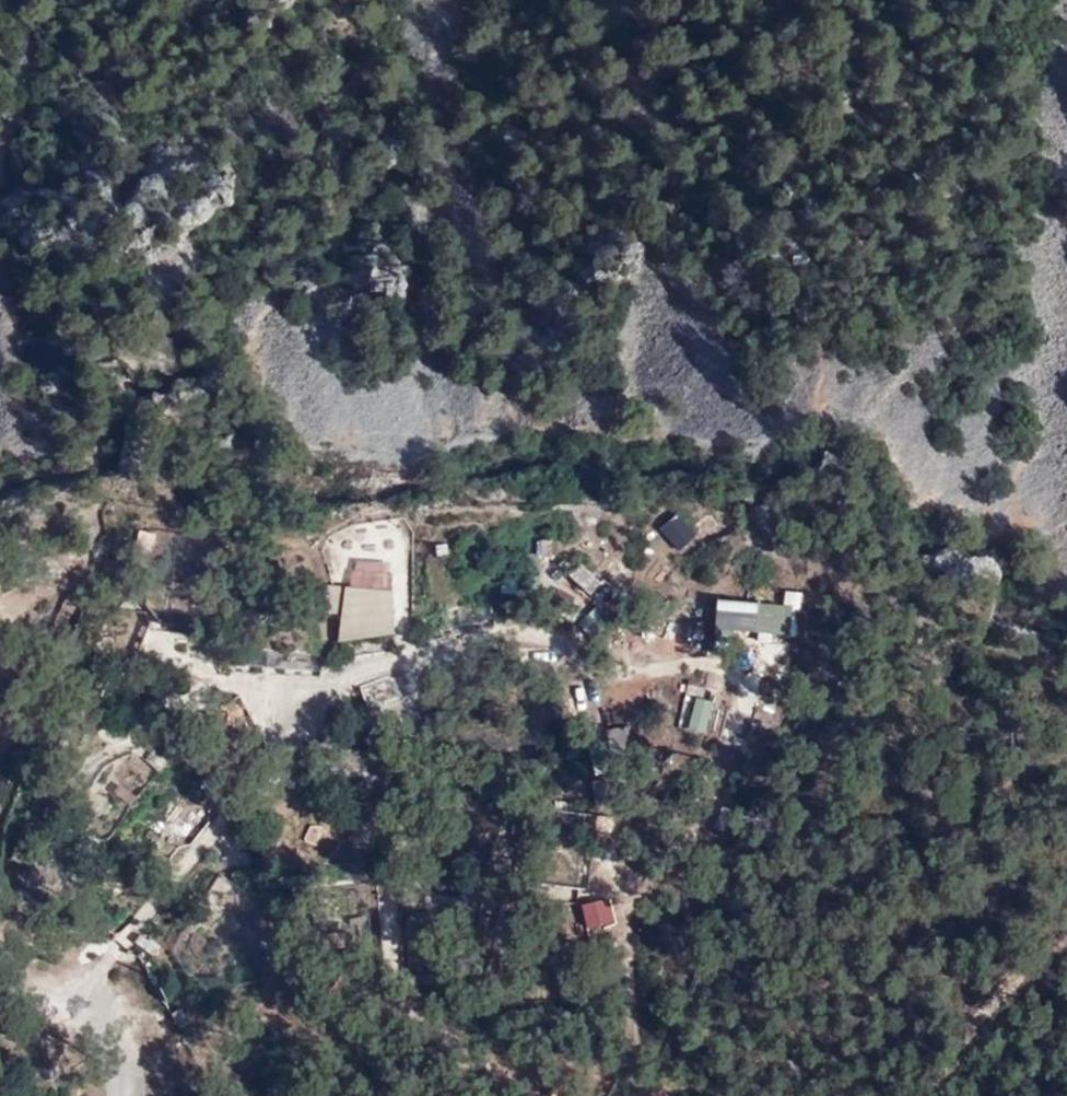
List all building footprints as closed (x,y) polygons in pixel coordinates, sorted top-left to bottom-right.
[(674,510),(655,528),(677,550),(695,532),(674,510)] [(323,613),(338,613),(339,583),(323,583),(323,613)] [(391,593),(342,591),(334,648),(396,638),(391,593)] [(713,599),(713,628),(790,629),(790,599),(713,599)] [(365,702),(394,692),(389,676),(360,685),(365,702)] [(686,726),(706,732),(715,700),(695,695),(686,726)]
